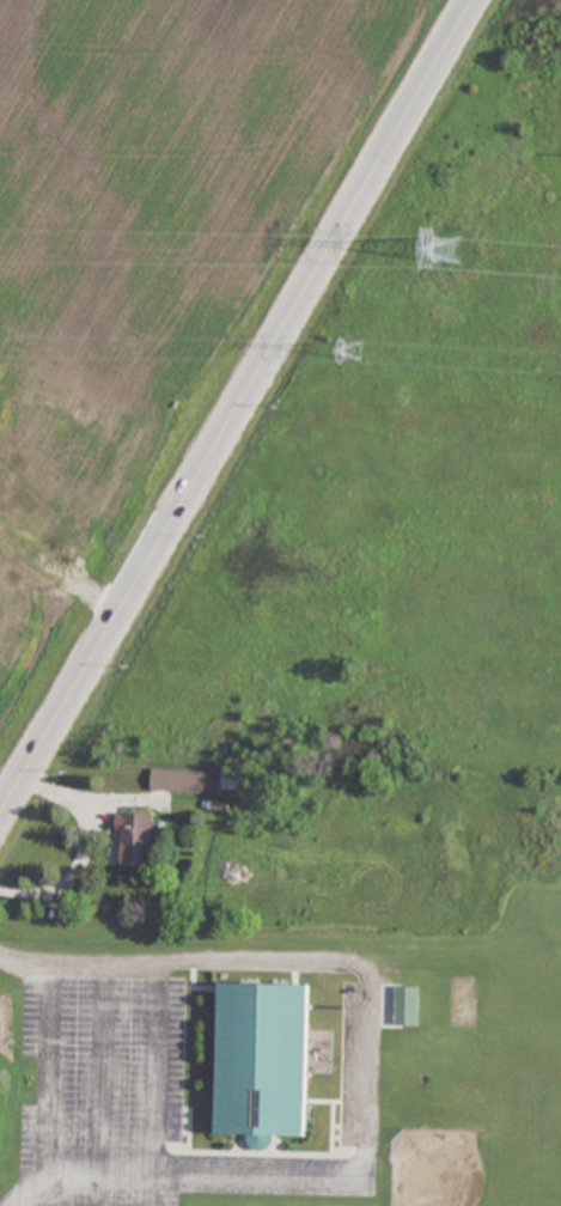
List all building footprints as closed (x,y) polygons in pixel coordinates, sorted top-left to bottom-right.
[(242,793),(242,773),(153,769),(152,790),(242,793)] [(153,813),(121,812),(119,865),(151,866),(153,813)] [(219,983),(214,1133),(248,1134),(248,1140),(250,1145),(256,1150),(263,1150),(269,1146),(273,1141),(273,1134),(304,1135),(309,985),(219,983)] [(417,1025),(417,988),(396,988),(396,1025),(417,1025)]
